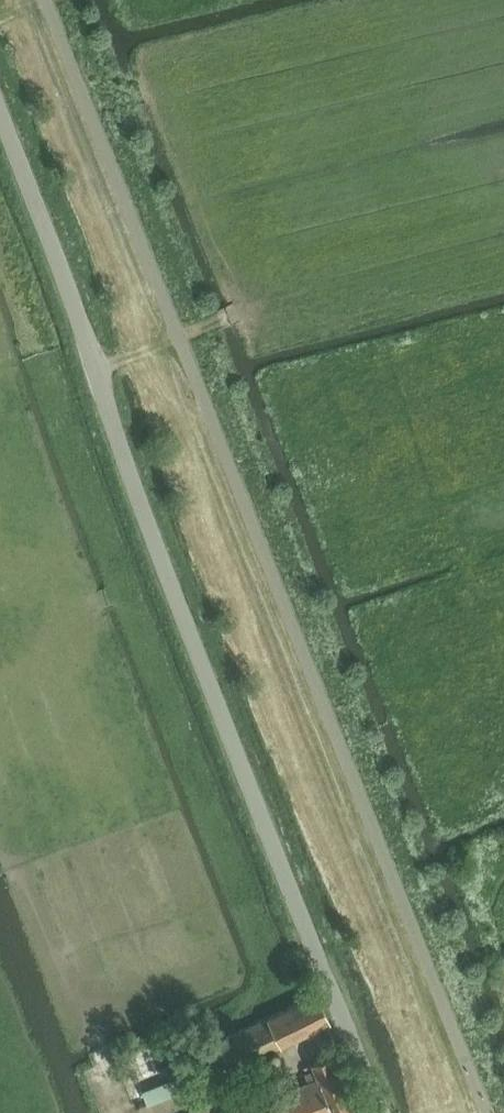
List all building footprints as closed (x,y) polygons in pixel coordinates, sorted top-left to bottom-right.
[(216,1043),(229,1070),(329,1022),(316,994),(216,1043)] [(353,1109),(330,1055),(312,1062),(315,1069),(307,1072),(310,1081),(232,1112),(343,1112),(353,1109)] [(196,1081),(192,1071),(143,1091),(147,1101),(196,1081)]
